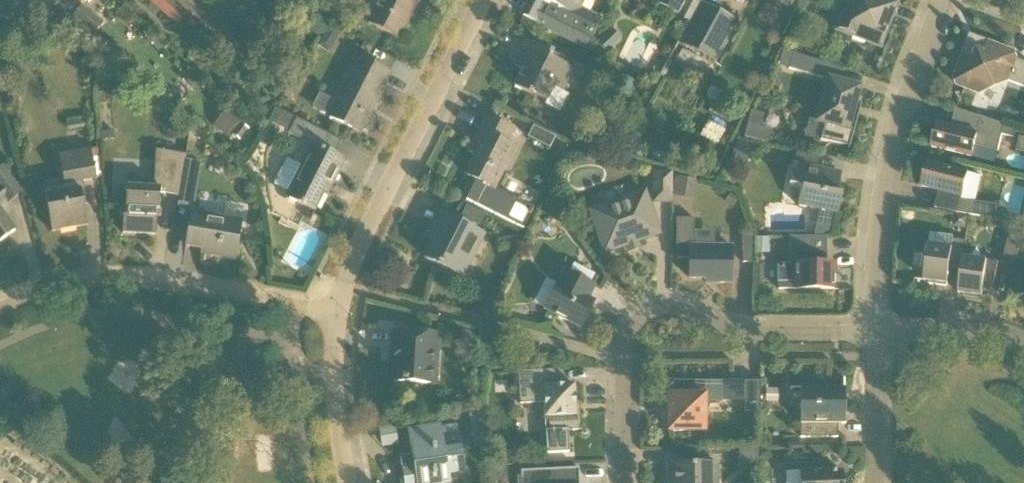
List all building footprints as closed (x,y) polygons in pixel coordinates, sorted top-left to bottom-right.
[(177,26),(185,16),(167,0),(148,0),(177,26)] [(368,23),(398,39),(418,0),(380,0),(368,23)] [(523,17),(540,25),(587,48),(602,19),(578,7),(582,0),(532,0),(523,17)] [(678,14),(686,0),(661,0),(659,4),(678,14)] [(702,1),(701,0),(694,0),(683,20),(690,24),(702,1)] [(790,8),(794,0),(773,0),(790,8)] [(881,47),(898,3),(891,0),(848,0),(836,30),(866,42),(879,47),(880,46),(881,47)] [(679,44),(685,47),(676,63),(701,75),(709,60),(715,63),(738,21),(702,1),(690,24),(679,44)] [(92,36),(103,23),(82,6),(71,19),(92,36)] [(330,25),(324,36),(336,43),(342,32),(330,25)] [(607,54),(614,48),(603,36),(597,42),(607,54)] [(968,43),(954,78),(958,86),(980,94),(983,88),(1002,79),(1023,87),(1023,62),(1017,59),(1018,59),(1014,52),(979,38),(968,43)] [(558,60),(559,57),(526,40),(517,57),(527,62),(514,87),(532,96),(532,94),(547,101),(554,89),(562,91),(573,70),(558,60)] [(390,74),(358,57),(328,116),(360,133),(362,129),(370,133),(377,119),(369,115),(390,74)] [(848,128),(855,103),(859,89),(829,81),(818,122),(825,124),(820,141),(849,147),(848,149),(849,149),(855,130),(848,128)] [(377,116),(391,121),(400,88),(386,84),(377,116)] [(299,120),(298,121),(276,109),(269,122),(291,134),(291,135),(312,146),(313,145),(320,130),(299,120)] [(968,113),(963,130),(938,124),(936,133),(932,135),(934,139),(932,148),(972,158),(975,146),(999,152),(1005,125),(968,113)] [(221,132),(228,138),(242,121),(234,115),(221,132)] [(494,189),(503,172),(507,174),(518,153),(516,152),(517,150),(507,144),(513,131),(486,118),(469,151),(476,155),(466,175),(494,189)] [(725,130),(708,121),(700,136),(717,145),(725,130)] [(232,135),(241,141),(250,129),(241,123),(232,135)] [(747,127),(744,140),(767,146),(770,133),(747,127)] [(534,128),(530,137),(551,145),(554,136),(534,128)] [(754,147),(739,140),(730,159),(746,166),(754,147)] [(345,161),(334,156),(313,145),(312,146),(302,166),(287,159),(280,173),(283,189),(289,192),(286,197),(315,212),(325,192),(329,184),(333,185),(345,161)] [(88,225),(84,206),(81,191),(84,190),(82,181),(97,178),(91,148),(59,154),(64,185),(65,184),(67,191),(46,195),(52,232),(88,225)] [(584,149),(571,159),(584,159),(584,149)] [(121,216),(124,216),(123,234),(156,235),(157,210),(160,210),(161,193),(179,196),(186,155),(157,151),(154,188),(128,187),(126,209),(122,209),(121,216)] [(922,187),(963,196),(968,173),(928,163),(922,187)] [(793,165),(789,186),(802,188),(798,206),(838,214),(841,196),(837,195),(841,174),(793,165)] [(3,167),(0,169),(0,202),(6,198),(9,202),(22,192),(3,167)] [(671,174),(654,174),(654,202),(671,202),(671,174)] [(695,201),(699,181),(676,177),(672,197),(695,201)] [(605,253),(659,234),(645,193),(590,211),(605,253)] [(959,199),(957,213),(996,219),(998,205),(959,199)] [(467,205),(461,217),(480,227),(486,215),(467,205)] [(16,231),(0,210),(0,243),(16,231)] [(462,278),(471,261),(479,246),(479,247),(485,235),(439,212),(425,237),(433,241),(425,258),(462,278)] [(224,219),(190,213),(185,246),(211,251),(211,255),(235,259),(241,227),(223,224),(224,219)] [(732,246),(715,246),(695,246),(695,219),(676,219),(676,259),(690,259),(690,279),(706,279),(706,283),(727,283),(731,279),(732,246)] [(755,263),(754,235),(742,235),(743,263),(755,263)] [(779,265),(779,290),(810,290),(810,294),(812,296),(818,296),(820,294),(820,290),(834,290),(834,264),(827,264),(827,237),(790,237),(789,265),(779,265)] [(769,238),(755,238),(756,254),(769,254),(769,238)] [(963,266),(964,258),(966,242),(954,240),(953,248),(929,245),(928,255),(925,254),(923,268),(926,268),(924,281),(930,282),(929,285),(947,287),(948,284),(951,264),(963,266)] [(1021,243),(1009,240),(1002,263),(1015,267),(1021,243)] [(559,281),(568,263),(559,258),(549,275),(559,281)] [(963,266),(959,294),(964,294),(963,297),(982,300),(982,297),(983,297),(984,284),(993,286),(999,263),(964,258),(963,266)] [(595,301),(589,299),(595,286),(565,270),(558,283),(544,309),(581,328),(595,301)] [(438,351),(439,335),(391,332),(390,353),(390,361),(391,361),(391,363),(394,363),(393,383),(427,384),(437,385),(438,351)] [(548,417),(549,431),(546,431),(547,454),(569,453),(568,431),(581,431),(580,404),(576,404),(575,385),(556,386),(555,370),(518,372),(520,404),(545,403),(545,417),(548,417)] [(669,432),(705,432),(705,397),(713,397),(713,382),(673,382),(673,396),(669,395),(669,432)] [(745,382),(745,412),(760,412),(760,382),(745,382)] [(801,405),(801,438),(838,438),(838,425),(845,425),(845,390),(807,390),(801,390),(801,405)] [(441,428),(441,425),(407,430),(411,456),(404,457),(406,467),(402,468),(404,482),(451,482),(449,474),(466,472),(459,434),(457,434),(456,426),(441,428)] [(383,428),(384,444),(399,444),(398,427),(383,428)] [(712,482),(718,482),(718,464),(669,464),(669,482),(712,482)] [(579,468),(521,471),(521,479),(522,479),(522,482),(580,482),(579,468)] [(843,472),(827,472),(827,469),(800,470),(800,482),(843,482),(843,472)]
